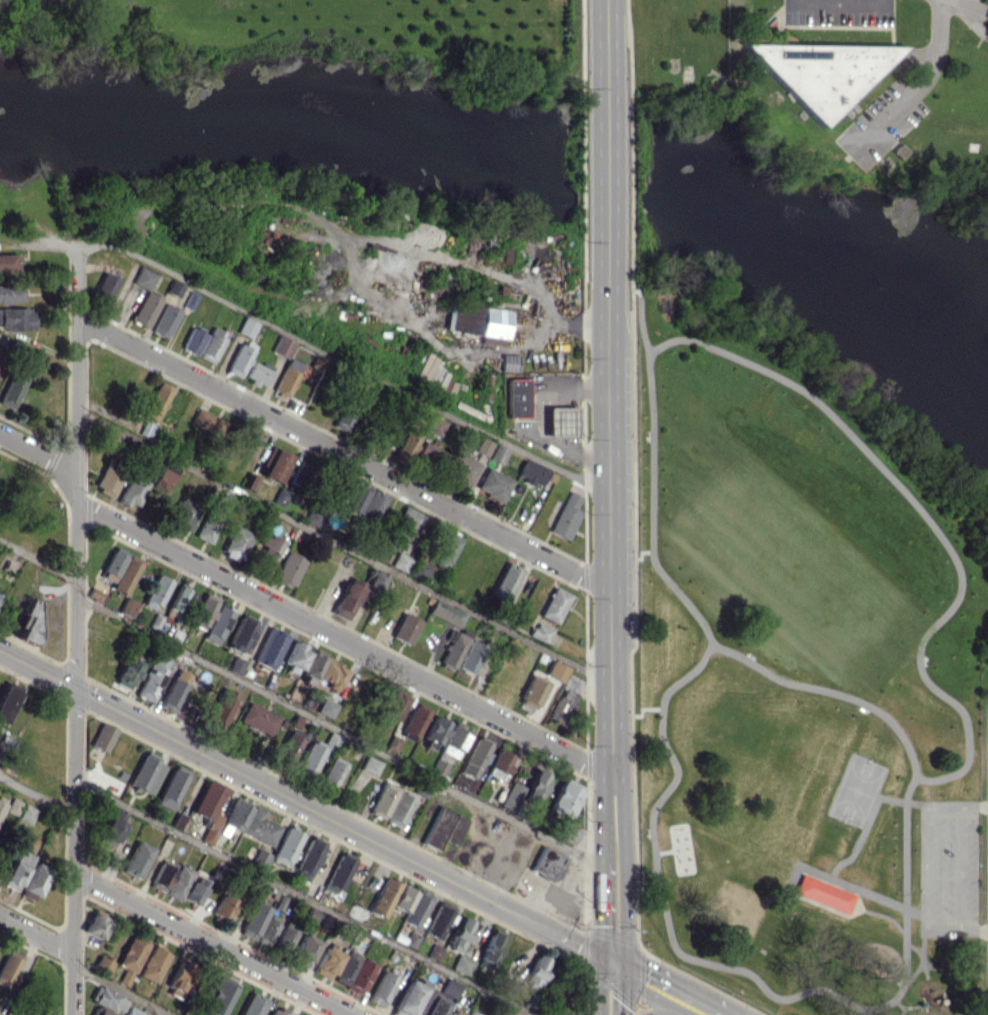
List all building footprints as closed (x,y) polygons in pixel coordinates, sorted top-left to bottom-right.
[(738,43),(821,125),(906,45),(774,43),(773,14),(738,43)] [(16,272),(16,254),(0,254),(0,272),(16,272)] [(154,274),(137,267),(131,284),(148,290),(154,274)] [(106,300),(117,279),(102,272),(92,293),(106,300)] [(177,297),(182,286),(169,280),(164,291),(177,297)] [(21,285),(0,285),(0,302),(20,302),(21,285)] [(145,329),(160,297),(144,289),(129,321),(145,329)] [(179,310),(163,302),(149,330),(164,338),(179,310)] [(507,310),(446,304),(444,330),(479,334),(478,343),(504,345),(507,310)] [(32,329),(31,308),(0,308),(0,330),(32,329)] [(236,332),(250,338),(257,322),(243,316),(236,332)] [(194,356),(206,333),(191,324),(179,347),(194,356)] [(225,332),(210,326),(197,358),(212,364),(225,332)] [(286,358),(294,342),(278,334),(270,351),(286,358)] [(240,378),(252,346),(238,340),(225,372),(240,378)] [(442,390),(447,372),(436,369),(439,359),(422,353),(413,381),(442,390)] [(500,371),(516,372),(517,355),(500,354),(500,371)] [(301,363),(287,358),(271,395),(286,400),(301,363)] [(263,387),(272,366),(262,362),(260,365),(251,361),(244,378),(263,387)] [(11,409),(24,378),(10,372),(0,395),(0,405),(11,409)] [(508,378),(530,379),(529,416),(507,416),(508,378)] [(171,387),(157,381),(141,416),(155,422),(171,387)] [(350,432),(356,408),(339,403),(333,428),(350,432)] [(548,408),(576,407),(576,436),(548,436),(548,408)] [(189,425),(219,437),(225,420),(195,409),(189,425)] [(447,421),(432,416),(426,431),(441,437),(447,421)] [(393,456),(408,462),(419,432),(404,427),(393,456)] [(492,442),(480,437),(474,451),(486,456),(492,442)] [(444,452),(421,441),(413,458),(436,469),(444,452)] [(507,450),(494,444),(488,458),(501,464),(507,450)] [(290,456),(273,448),(260,475),(276,483),(290,456)] [(469,485),(479,462),(453,451),(443,474),(469,485)] [(517,474),(524,477),(523,480),(540,487),(548,470),(523,459),(517,474)] [(123,472),(104,463),(92,487),(110,496),(123,472)] [(153,483),(167,489),(175,470),(160,464),(153,483)] [(512,480),(486,467),(474,489),(500,502),(512,480)] [(128,502),(135,505),(147,482),(129,474),(115,502),(126,507),(128,502)] [(368,487),(354,482),(344,509),(359,514),(368,487)] [(271,502),(283,506),(288,490),(277,486),(271,502)] [(373,522),(385,496),(370,489),(358,515),(373,522)] [(573,509),(579,496),(567,490),(548,531),(566,540),(579,512),(573,509)] [(167,526),(185,534),(197,505),(179,497),(167,526)] [(195,538),(210,543),(223,507),(209,502),(195,538)] [(420,514),(402,506),(386,544),(405,552),(420,514)] [(324,514),(308,508),(302,522),(318,529),(324,514)] [(220,553),(239,561),(251,533),(231,525),(220,553)] [(459,536),(444,531),(432,564),(447,569),(459,536)] [(281,540),(262,533),(251,561),(270,569),(281,540)] [(98,576),(112,582),(126,552),(112,546),(98,576)] [(290,588),(303,561),(284,551),(271,579),(290,588)] [(411,558),(396,551),(390,565),(404,572),(411,558)] [(111,589),(125,595),(139,560),(125,555),(111,589)] [(520,568),(503,561),(489,597),(506,604),(520,568)] [(385,576),(371,568),(363,583),(377,591),(385,576)] [(140,604),(155,611),(169,581),(155,574),(140,604)] [(330,612),(344,620),(362,584),(348,577),(330,612)] [(187,586),(179,582),(163,616),(172,620),(187,586)] [(569,594),(552,586),(539,616),(556,624),(569,594)] [(215,598),(201,592),(189,625),(203,630),(215,598)] [(117,611),(129,618),(137,603),(124,596),(117,611)] [(465,612),(432,600),(426,614),(459,627),(465,612)] [(230,611),(216,605),(202,638),(216,644),(230,611)] [(419,621),(402,612),(390,636),(408,645),(419,621)] [(240,653),(255,620),(241,613),(225,646),(240,653)] [(528,635),(545,643),(551,630),(534,622),(528,635)] [(286,634),(267,626),(252,662),(271,670),(286,634)] [(469,633),(461,629),(459,633),(449,628),(444,639),(448,641),(437,665),(451,672),(469,633)] [(483,646),(469,639),(457,666),(471,673),(483,646)] [(298,672),(307,646),(291,640),(282,666),(298,672)] [(297,680),(309,685),(324,653),(312,647),(297,680)] [(227,671),(238,674),(243,659),(232,656),(227,671)] [(126,667),(120,665),(113,682),(130,689),(142,663),(130,658),(126,667)] [(313,685),(334,694),(346,668),(326,658),(313,685)] [(561,682),(567,667),(550,660),(544,675),(561,682)] [(148,702),(163,670),(148,663),(134,695),(148,702)] [(172,712),(188,673),(175,668),(159,707),(172,712)] [(582,682),(566,673),(559,687),(562,688),(548,715),(562,722),(582,682)] [(533,710),(546,682),(530,674),(516,702),(533,710)] [(19,689),(4,682),(0,690),(0,724),(2,725),(19,689)] [(235,692),(219,687),(205,724),(222,730),(235,692)] [(380,714),(397,721),(407,697),(390,690),(380,714)] [(314,712),(329,719),(336,704),(322,697),(314,712)] [(237,722),(268,735),(277,715),(246,702),(237,722)] [(428,709),(414,702),(400,731),(414,738),(428,709)] [(438,745),(447,722),(431,715),(422,739),(438,745)] [(106,752),(114,727),(98,722),(90,747),(106,752)] [(452,724),(438,752),(454,759),(467,731),(452,724)] [(303,735),(290,728),(276,754),(290,761),(303,735)] [(393,752),(399,739),(390,735),(384,748),(393,752)] [(490,745),(474,738),(458,772),(473,779),(490,745)] [(294,772),(309,779),(323,749),(308,742),(294,772)] [(488,771),(505,776),(512,755),(495,749),(488,771)] [(149,795),(164,762),(143,752),(127,785),(149,795)] [(332,792),(344,762),(329,756),(317,785),(332,792)] [(374,776),(380,762),(365,756),(359,770),(374,776)] [(440,778),(447,765),(434,759),(428,771),(440,778)] [(189,772),(173,764),(154,803),(170,811),(189,772)] [(548,775),(534,769),(526,787),(509,780),(498,806),(514,813),(520,800),(535,806),(548,775)] [(582,786),(561,777),(548,810),(568,819),(582,786)] [(214,813),(224,788),(204,780),(191,813),(207,819),(199,841),(210,846),(221,816),(214,813)] [(397,788),(383,780),(367,812),(381,820),(397,788)] [(383,821),(399,828),(413,799),(397,791),(383,821)] [(4,810),(14,815),(20,801),(11,797),(4,810)] [(218,834),(226,837),(229,828),(238,831),(247,806),(230,800),(218,834)] [(28,824),(35,809),(23,804),(16,819),(28,824)] [(261,817),(265,811),(252,805),(239,832),(270,847),(279,826),(261,817)] [(441,838),(454,844),(466,819),(438,806),(421,843),(436,850),(441,838)] [(98,836),(113,844),(126,817),(110,810),(98,836)] [(580,829),(560,819),(552,834),(572,845),(580,829)] [(269,859),(286,867),(301,834),(285,827),(269,859)] [(309,877),(324,841),(308,835),(293,871),(309,877)] [(137,879),(152,848),(136,840),(120,871),(137,879)] [(566,858),(540,845),(528,870),(554,883),(566,858)] [(2,885),(16,891),(32,855),(17,848),(2,885)] [(262,871),(269,854),(256,848),(249,866),(262,871)] [(353,861),(338,854),(326,880),(341,887),(353,861)] [(164,893),(174,864),(159,859),(149,887),(164,893)] [(17,893),(33,901),(48,870),(32,862),(17,893)] [(177,900),(191,870),(178,864),(163,894),(177,900)] [(804,874),(796,893),(844,913),(852,894),(804,874)] [(193,883),(187,881),(181,899),(197,905),(206,879),(196,876),(193,883)] [(397,882),(381,876),(368,913),(384,918),(397,882)] [(400,921),(415,928),(431,895),(417,889),(415,893),(400,885),(390,906),(404,912),(400,921)] [(235,901),(219,893),(210,913),(226,921),(235,901)] [(268,908),(252,901),(238,933),(254,940),(268,908)] [(423,933),(438,940),(453,908),(438,901),(423,933)] [(324,929),(329,915),(308,908),(303,923),(324,929)] [(99,939),(108,920),(92,912),(82,931),(99,939)] [(256,941),(268,946),(279,919),(267,914),(256,941)] [(459,953),(473,923),(459,917),(445,946),(459,953)] [(273,946),(287,952),(297,928),(283,922),(273,946)] [(413,948),(419,934),(403,928),(397,942),(413,948)] [(505,934),(492,928),(478,958),(491,964),(505,934)] [(133,972),(147,943),(130,934),(116,964),(133,972)] [(305,968),(318,941),(302,934),(289,961),(305,968)] [(436,960),(441,947),(432,943),(426,956),(436,960)] [(138,976),(156,983),(167,952),(149,945),(138,976)] [(328,979),(340,954),(323,946),(311,971),(328,979)] [(6,990),(20,955),(6,949),(0,963),(0,987),(6,990)] [(344,986),(359,956),(346,950),(331,979),(344,986)] [(451,969),(467,975),(472,959),(455,954),(451,969)] [(537,989),(550,961),(536,954),(522,982),(537,989)] [(91,969),(106,975),(112,962),(97,955),(91,969)] [(361,995),(373,964),(358,958),(345,989),(361,995)] [(164,993),(178,999),(192,966),(178,960),(164,993)] [(126,985),(131,972),(122,969),(117,982),(126,985)] [(383,1008),(396,976),(380,970),(367,1002),(383,1008)] [(215,977),(204,1014),(224,1014),(234,982),(215,977)] [(407,979),(391,1012),(396,1014),(410,1014),(427,982),(418,977),(415,983),(407,979)] [(454,997),(459,984),(445,978),(439,992),(454,997)] [(119,1014),(126,999),(96,985),(89,1000),(119,1014)] [(266,999),(248,992),(239,1014),(260,1014),(266,999)] [(448,1000),(434,995),(427,1014),(443,1014),(448,1000)] [(523,1013),(501,1005),(498,1014),(522,1014),(523,1013)] [(96,1006),(92,1014),(115,1014),(96,1006)] [(143,1013),(128,1006),(124,1014),(142,1014),(143,1013)] [(288,1012),(270,1006),(267,1014),(287,1014),(288,1012)]
